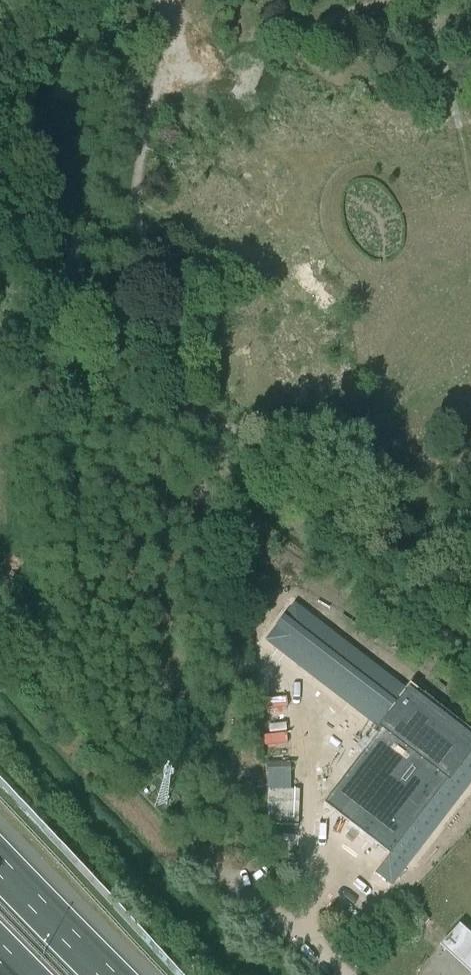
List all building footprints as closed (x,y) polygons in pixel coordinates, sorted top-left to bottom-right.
[(325,804),(390,854),(383,864),(398,876),(470,780),(470,742),(296,608),(270,641),(384,728),(325,804)] [(300,822),(301,787),(266,787),(265,821),(300,822)] [(422,914),(414,922),(421,929),(429,921),(422,914)] [(438,941),(470,972),(470,932),(458,920),(438,941)]
